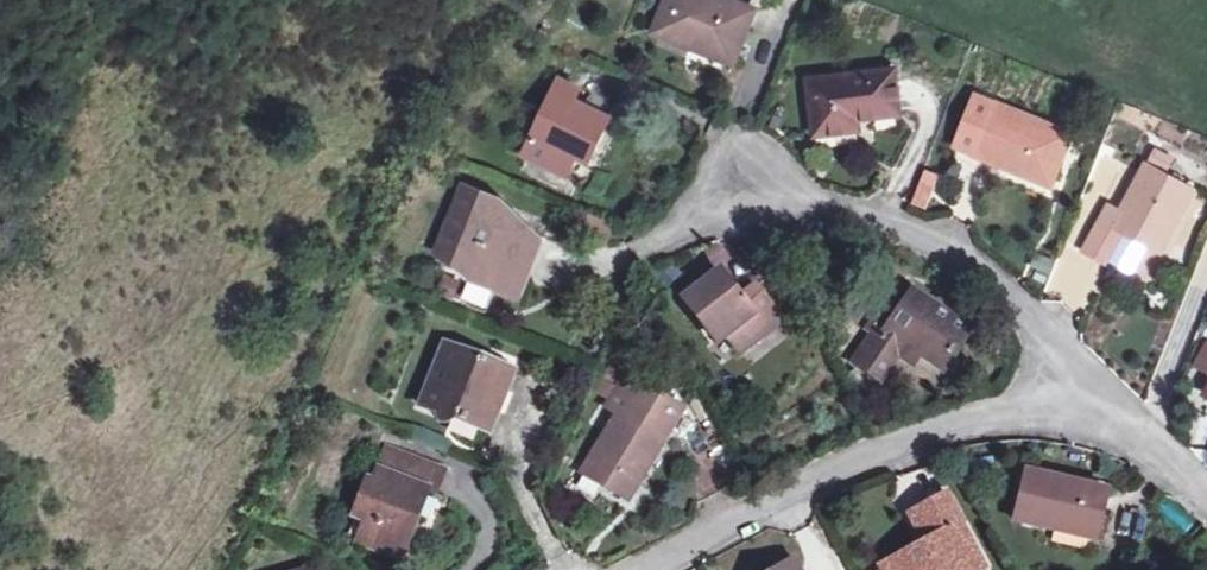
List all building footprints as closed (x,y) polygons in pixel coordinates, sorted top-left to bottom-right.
[(738,58),(756,11),(729,0),(667,0),(654,33),(695,50),(699,42),(738,58)] [(735,66),(738,58),(699,42),(695,50),(735,66)] [(861,130),(859,120),(902,114),(896,70),(809,80),(816,136),(861,130)] [(583,143),(596,148),(608,123),(572,107),(579,90),(560,81),(526,156),(569,174),(577,157),(583,143)] [(976,153),(993,105),(975,99),(958,147),(976,153)] [(1032,170),(1054,178),(1072,134),(993,104),(993,105),(976,153),(975,156),(1029,177),(1032,170)] [(590,163),(596,148),(583,143),(577,157),(590,163)] [(1124,233),(1153,248),(1161,252),(1194,190),(1146,165),(1121,212),(1110,207),(1085,253),(1107,265),(1112,257),(1124,233)] [(927,210),(938,174),(921,169),(910,204),(927,210)] [(1051,186),(1054,178),(1032,170),(1029,177),(1051,186)] [(510,218),(507,224),(496,220),(504,201),(466,187),(439,253),(476,268),(473,277),(518,294),(539,240),(521,233),(524,224),(510,218)] [(613,224),(599,219),(593,237),(606,242),(613,224)] [(1140,273),(1153,248),(1124,233),(1112,257),(1140,273)] [(1140,273),(1112,257),(1107,265),(1136,281),(1140,273)] [(734,328),(749,347),(782,321),(756,287),(742,297),(720,272),(686,299),(718,341),(725,335),(734,328)] [(465,303),(489,302),(488,286),(465,287),(465,303)] [(905,346),(918,355),(941,369),(969,327),(915,291),(894,324),(878,314),(867,330),(873,333),(855,357),(857,364),(882,380),(899,355),(905,346)] [(740,354),(749,347),(734,328),(725,335),(740,354)] [(452,420),(453,418),(489,433),(514,371),(449,343),(423,406),(440,413),(439,416),(440,419),(442,421),(444,422),(447,423),(450,422),(452,420)] [(912,364),(918,355),(905,346),(899,355),(912,364)] [(618,412),(583,472),(627,499),(683,410),(627,375),(609,406),(618,412)] [(398,532),(409,536),(416,517),(411,514),(421,487),(435,492),(443,473),(385,450),(373,480),(368,479),(354,514),(365,519),(356,542),(389,555),(398,532)] [(1046,527),(1049,519),(1098,530),(1108,489),(1027,470),(1015,519),(1046,527)] [(949,495),(914,513),(929,541),(884,564),(887,569),(977,569),(983,567),(959,525),(964,523),(949,495)] [(400,559),(409,536),(398,532),(389,555),(400,559)] [(1198,542),(1206,550),(1206,533),(1198,542)] [(795,558),(775,569),(802,569),(795,558)]
